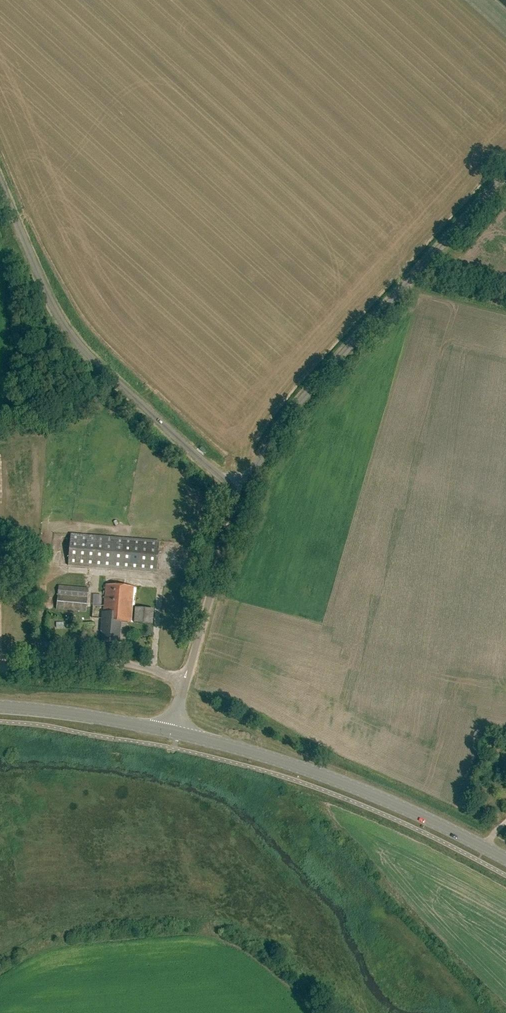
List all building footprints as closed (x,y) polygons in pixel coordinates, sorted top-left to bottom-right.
[(70,534),(68,566),(157,573),(160,541),(70,534)] [(133,608),(134,586),(106,585),(104,612),(103,612),(102,632),(103,632),(103,641),(120,642),(121,622),(132,623),(153,625),(154,610),(133,608)] [(59,586),(57,611),(87,613),(89,588),(59,586)]
